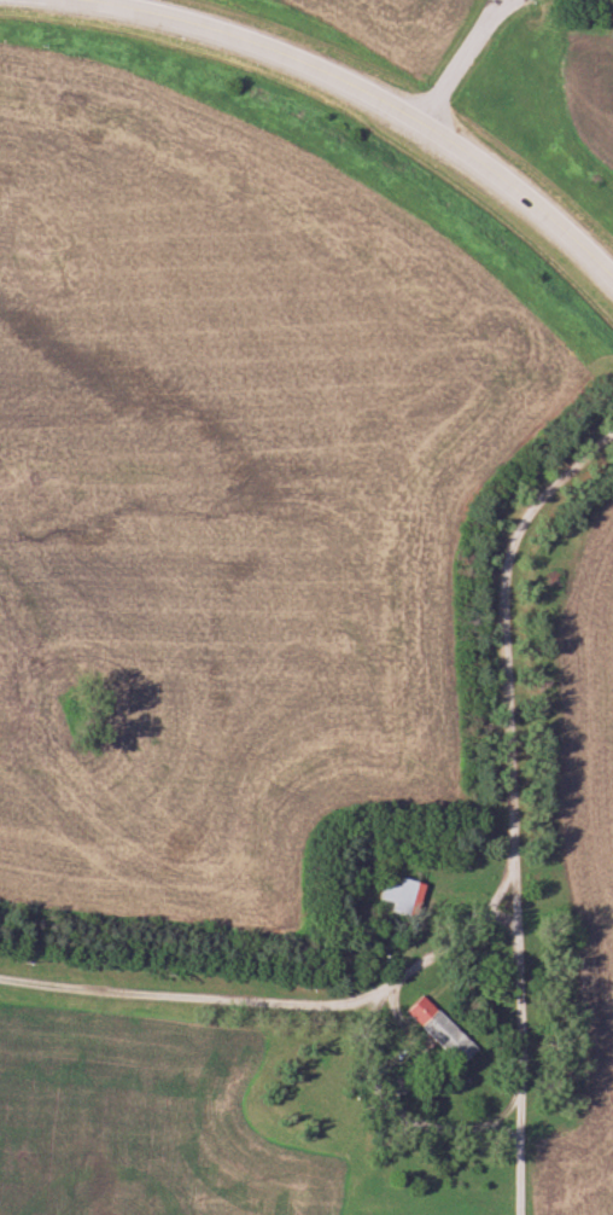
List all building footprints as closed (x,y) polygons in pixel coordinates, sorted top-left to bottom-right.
[(391,886),(377,883),(372,901),(402,909),(409,883),(393,878),(391,886)] [(454,1068),(472,1050),(432,1011),(414,1029),(454,1068)]
